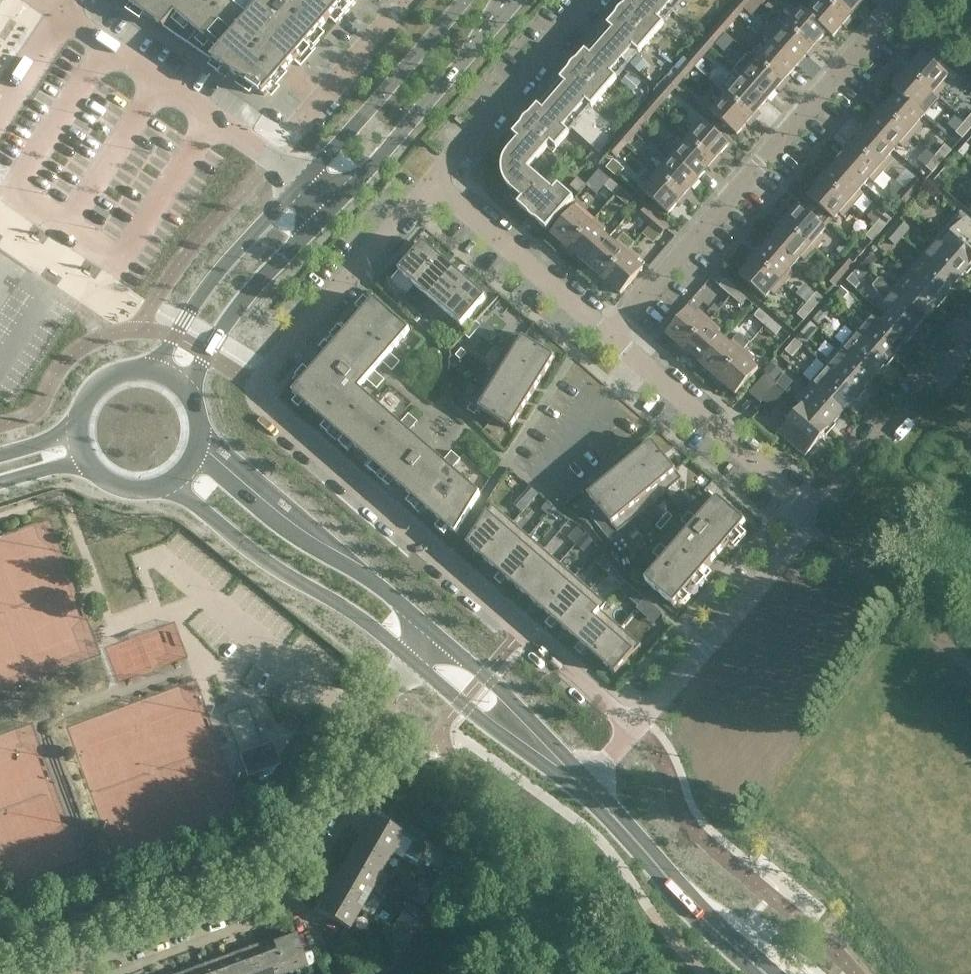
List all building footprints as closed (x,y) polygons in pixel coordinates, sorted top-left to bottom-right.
[(130,5),(264,96),(295,60),(330,20),(336,25),(358,0),(133,0),(130,5)] [(607,26),(608,27),(597,40),(622,61),(633,49),(639,53),(664,24),(659,20),(670,7),(662,0),(630,0),(607,26)] [(754,0),(741,0),(738,3),(746,10),(754,0)] [(807,14),(827,32),(833,37),(848,20),(826,0),(813,0),(809,5),(812,8),(807,14)] [(848,20),(863,2),(861,0),(826,0),(848,20)] [(807,14),(801,8),(786,26),(812,49),(827,32),(807,14)] [(727,16),(718,27),(725,33),(735,22),(727,16)] [(771,43),(797,66),(812,49),(786,26),(771,43)] [(716,45),(725,33),(718,27),(708,38),(716,45)] [(585,51),(560,80),(561,81),(550,94),(575,116),(586,103),(591,108),(617,79),(611,74),(622,61),(597,40),(586,52),(585,51)] [(756,61),(782,84),(797,66),(771,43),(756,61)] [(697,50),(687,61),(695,68),(705,57),(697,50)] [(937,97),(946,85),(943,82),(948,76),(922,53),(907,71),(937,97)] [(748,54),(734,70),(741,77),(767,100),(782,84),(756,61),(748,54)] [(685,79),(695,68),(687,61),(678,73),(685,79)] [(918,110),(923,105),(927,108),(937,97),(907,71),(892,88),(898,94),(898,93),(918,111),(918,110)] [(726,95),(752,118),(767,100),(741,77),(726,95)] [(913,136),(923,125),(919,122),(925,115),(918,110),(918,111),(898,93),(898,94),(883,110),(913,136)] [(538,106),(513,135),(518,140),(508,151),(506,154),(505,156),(504,158),(503,160),(502,161),(502,163),(502,165),(501,167),(501,171),(529,169),(550,144),(556,149),(569,133),(564,129),(575,116),(550,94),(539,107),(538,106)] [(658,95),(649,106),(656,113),(666,101),(658,95)] [(711,112),(737,135),(752,118),(726,95),(711,112)] [(647,124),(656,113),(649,106),(639,117),(647,124)] [(894,150),(899,144),(903,147),(913,136),(883,110),(868,127),(894,150)] [(729,144),(703,122),(687,140),(713,162),(729,144)] [(970,128),(970,127),(965,122),(956,133),(962,138),(970,128)] [(883,171),(893,160),(889,156),(894,150),(868,127),(853,145),(883,171)] [(628,129),(619,140),(627,147),(636,136),(628,129)] [(617,158),(627,147),(619,140),(609,151),(617,158)] [(672,156),(698,179),(713,162),(687,140),(672,156)] [(596,143),(587,153),(597,164),(607,154),(596,143)] [(967,143),(958,153),(963,157),(970,148),(970,146),(967,143)] [(864,185),(870,179),(873,182),(883,171),(853,145),(838,162),(864,185)] [(945,145),(935,156),(942,162),(952,151),(945,145)] [(657,174),(683,197),(698,179),(672,156),(657,174)] [(932,173),(942,162),(935,156),(926,167),(932,173)] [(852,206),(863,194),(859,191),(864,185),(838,162),(823,180),(852,206)] [(518,205),(546,230),(574,199),(559,185),(554,191),(529,169),(501,171),(502,173),(502,175),(502,176),(503,178),(504,180),(505,182),(507,185),(508,187),(510,189),(522,199),(518,205)] [(642,191),(668,214),(683,197),(657,174),(642,191)] [(578,193),(585,185),(577,178),(570,186),(578,193)] [(616,196),(622,190),(611,180),(605,187),(616,196)] [(808,197),(834,220),(840,213),(843,216),(852,206),(823,180),(808,197)] [(915,180),(905,191),(912,197),(921,186),(915,180)] [(622,190),(616,196),(627,206),(633,199),(622,190)] [(902,208),(912,197),(905,191),(896,202),(902,208)] [(820,235),(826,229),(800,206),(784,224),(814,250),(824,238),(820,235)] [(595,220),(583,210),(580,213),(574,208),(551,234),(569,250),(595,220)] [(655,219),(644,209),(639,216),(650,226),(655,219)] [(938,238),(943,243),(970,267),(970,265),(970,221),(966,216),(961,212),(951,223),(938,238)] [(885,215),(875,226),(882,231),(891,220),(885,215)] [(666,228),(655,219),(650,226),(661,235),(666,228)] [(569,250),(586,265),(609,239),(602,233),(606,229),(595,220),(569,250)] [(891,229),(901,238),(909,229),(899,220),(891,229)] [(804,261),(814,250),(784,224),(770,241),(796,264),(801,258),(804,261)] [(872,242),(882,231),(875,226),(865,237),(872,242)] [(888,234),(885,237),(895,246),(898,242),(901,238),(891,229),(888,234)] [(629,250),(635,243),(623,233),(615,243),(609,239),(586,265),(603,280),(629,250)] [(943,243),(938,238),(922,256),(954,284),(970,267),(943,243)] [(790,270),(796,264),(770,241),(754,259),(784,284),(794,273),(790,270)] [(414,285),(439,256),(423,242),(398,271),(414,285)] [(603,280),(621,295),(643,269),(637,263),(640,259),(629,250),(603,280)] [(871,255),(863,263),(869,268),(876,259),(871,255)] [(414,285),(430,298),(455,270),(439,256),(414,285)] [(954,284),(922,256),(907,273),(940,302),(954,284)] [(774,295),(784,284),(754,259),(739,276),(765,299),(771,292),(774,295)] [(846,259),(836,270),(843,276),(852,265),(846,259)] [(430,298),(446,312),(471,284),(455,270),(430,298)] [(833,287),(843,276),(836,270),(827,281),(833,287)] [(940,302),(907,273),(892,290),(924,319),(940,302)] [(847,281),(855,289),(859,284),(852,274),(847,281)] [(887,316),(881,322),(871,314),(856,331),(889,360),(924,319),(892,290),(879,278),(872,286),(882,301),(877,308),(887,316)] [(719,286),(730,295),(736,289),(725,280),(719,286)] [(471,284),(446,312),(461,326),(462,325),(468,330),(470,328),(474,323),(468,318),(486,298),(487,297),(471,284)] [(839,304),(848,293),(841,287),(832,298),(839,304)] [(736,289),(730,295),(742,305),(747,299),(736,289)] [(816,293),(807,304),(813,310),(823,299),(816,293)] [(396,294),(391,299),(397,305),(402,299),(396,294)] [(374,299),(311,371),(292,393),(455,535),(456,534),(456,533),(481,494),(452,469),(461,459),(452,451),(443,461),(409,431),(418,421),(409,413),(400,423),(359,388),(367,380),(377,389),(385,379),(375,371),(382,362),(392,371),(400,361),(390,353),(410,330),(375,300),(374,299)] [(804,321),(813,310),(807,304),(797,315),(804,321)] [(409,305),(404,311),(413,319),(418,313),(409,305)] [(826,305),(813,320),(819,325),(832,310),(826,305)] [(683,349),(709,319),(698,310),(695,313),(689,308),(666,334),(683,349)] [(753,316),(765,325),(770,319),(759,309),(753,316)] [(418,314),(413,319),(417,322),(422,317),(418,314)] [(683,349),(701,364),(724,338),(717,333),(721,329),(709,319),(683,349)] [(781,328),(770,319),(765,325),(776,335),(781,328)] [(476,321),(470,328),(475,332),(481,325),(476,321)] [(818,328),(811,322),(801,333),(808,339),(818,328)] [(470,328),(464,335),(469,339),(475,332),(470,328)] [(842,348),(874,377),(889,360),(856,331),(842,348)] [(515,332),(504,350),(544,375),(555,357),(515,332)] [(743,349),(748,343),(738,334),(729,343),(724,338),(701,364),(717,379),(743,349)] [(796,339),(786,351),(793,357),(803,345),(796,339)] [(461,348),(455,355),(460,360),(467,353),(461,348)] [(826,366),(859,394),(874,377),(842,348),(826,366)] [(717,379),(736,395),(758,369),(752,363),(755,359),(743,349),(717,379)] [(504,350),(493,368),(533,393),(544,375),(504,350)] [(771,363),(763,372),(766,374),(775,382),(782,373),(771,363)] [(812,383),(844,411),(859,394),(826,366),(812,383)] [(493,368),(482,386),(522,411),(533,393),(493,368)] [(760,403),(777,384),(777,383),(775,382),(766,374),(749,393),(760,403)] [(781,379),(777,383),(777,384),(788,394),(792,389),(781,379)] [(801,406),(802,405),(829,428),(844,411),(812,383),(796,401),(801,406)] [(482,386),(467,409),(475,414),(479,408),(511,428),(522,411),(482,386)] [(829,428),(802,405),(801,406),(778,432),(806,456),(829,428)] [(652,442),(636,455),(666,492),(682,478),(652,442)] [(636,455),(620,468),(650,505),(666,492),(636,455)] [(620,468),(604,482),(634,518),(650,505),(620,468)] [(604,482),(588,495),(603,513),(594,520),(603,531),(611,523),(618,532),(634,518),(604,482)] [(530,487),(521,498),(529,505),(538,494),(530,487)] [(676,494),(671,498),(679,508),(689,500),(684,495),(676,494)] [(674,607),(719,555),(746,523),(717,498),(716,499),(717,499),(699,520),(689,511),(681,521),(691,529),(671,552),(661,544),(653,553),(663,562),(645,581),(673,605),(673,606),(674,607)] [(467,544),(467,545),(483,558),(514,522),(492,504),(492,505),(487,502),(482,511),(487,513),(468,544),(467,544)] [(668,512),(662,519),(667,523),(673,517),(668,512)] [(661,530),(667,523),(662,519),(656,526),(661,530)] [(514,522),(483,558),(498,572),(529,536),(514,522)] [(576,529),(569,537),(576,543),(583,535),(576,529)] [(0,550),(0,699),(37,688),(33,673),(45,670),(48,680),(94,666),(54,534),(0,550)] [(498,572),(513,585),(545,549),(529,536),(498,572)] [(584,536),(577,545),(584,551),(591,542),(584,536)] [(545,549),(513,585),(529,599),(560,563),(545,549)] [(604,556),(597,564),(606,571),(611,566),(604,556)] [(544,612),(576,576),(560,563),(529,599),(544,612)] [(560,626),(591,590),(576,576),(544,612),(560,626)] [(618,577),(613,582),(619,587),(623,582),(618,577)] [(624,582),(618,589),(625,596),(631,588),(624,582)] [(575,639),(601,610),(606,603),(591,590),(560,626),(575,639)] [(647,610),(651,605),(644,599),(640,604),(647,610)] [(601,610),(575,639),(595,657),(621,627),(601,610)] [(621,627),(595,657),(615,674),(641,644),(640,643),(621,627)] [(118,691),(184,668),(172,633),(105,656),(118,691)] [(280,764),(272,742),(239,754),(247,777),(280,764)] [(392,853),(403,834),(371,816),(361,835),(392,853)] [(421,844),(425,836),(411,828),(406,836),(421,844)] [(381,872),(392,853),(361,835),(350,854),(381,872)] [(350,854),(339,873),(370,891),(381,872),(350,854)] [(359,910),(370,891),(339,873),(328,892),(359,910)] [(419,883),(414,891),(428,899),(433,891),(419,883)] [(423,907),(428,899),(414,891),(409,899),(423,907)] [(317,912),(348,930),(359,910),(328,892),(317,912)] [(397,921),(392,929),(406,937),(411,929),(397,921)] [(401,945),(406,937),(392,929),(387,937),(401,945)] [(286,934),(271,939),(283,973),(307,965),(295,934),(287,937),(286,934)] [(249,951),(258,973),(283,973),(271,939),(256,945),(257,948),(249,951)] [(226,956),(232,973),(258,973),(249,951),(242,954),(241,950),(226,956)] [(204,968),(207,973),(232,973),(226,956),(211,961),(212,965),(204,968)]
